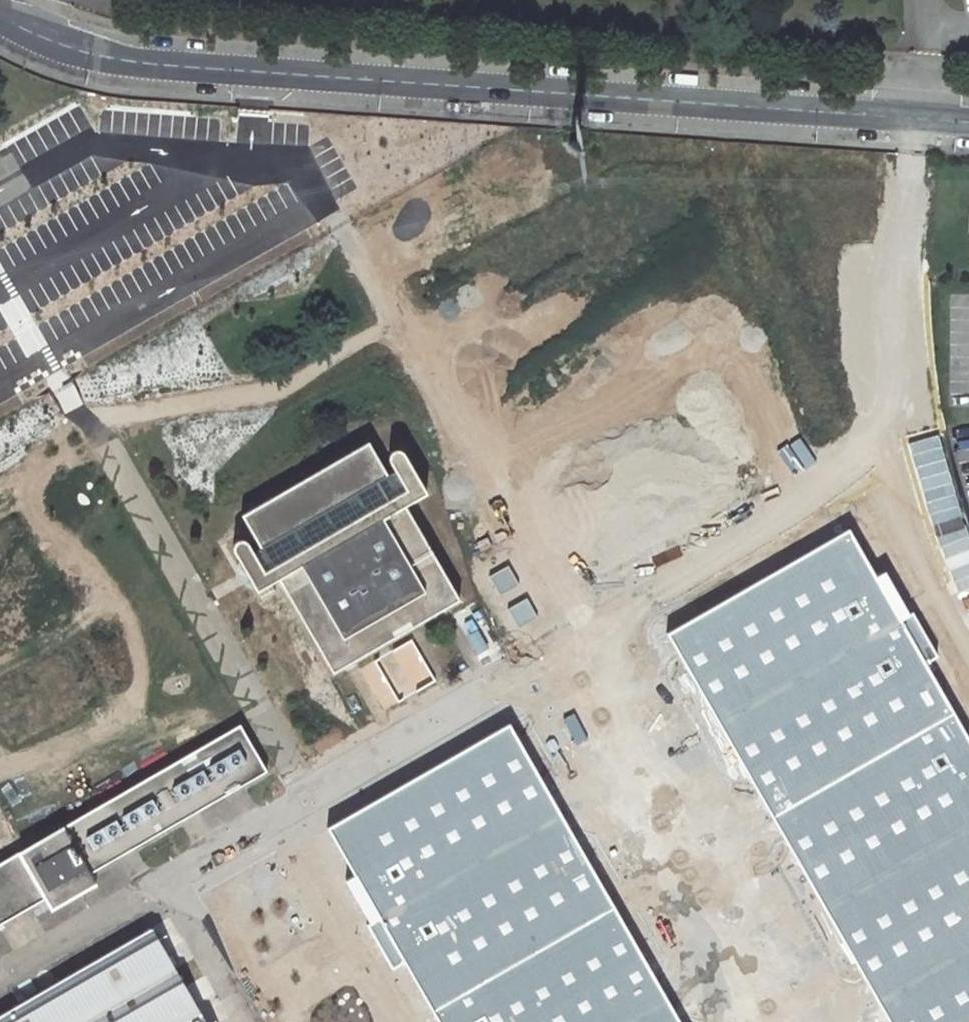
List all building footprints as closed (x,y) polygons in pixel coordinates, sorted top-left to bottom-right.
[(363,437),(235,509),(253,543),(249,545),(243,534),(241,532),(238,531),(234,531),(230,532),(228,535),(227,539),(227,542),(237,560),(235,561),(249,586),(265,577),(264,575),(270,571),(325,668),(454,596),(399,499),(406,495),(407,497),(422,488),(410,466),(408,466),(398,447),(395,444),(392,443),(387,443),(384,445),(382,447),(380,451),(381,455),(388,466),(382,470),(363,437)] [(237,730),(60,830),(19,854),(49,906),(91,883),(86,874),(262,774),(237,730)] [(0,864),(0,921),(40,899),(16,855),(0,864)] [(268,884),(282,907),(315,889),(301,865),(268,884)] [(271,1021),(337,1021),(377,999),(315,889),(282,907),(268,884),(244,898),(257,921),(224,940),(271,1021)] [(211,916),(224,940),(257,921),(244,898),(211,916)] [(142,932),(0,1014),(0,1021),(194,1021),(142,932)]
